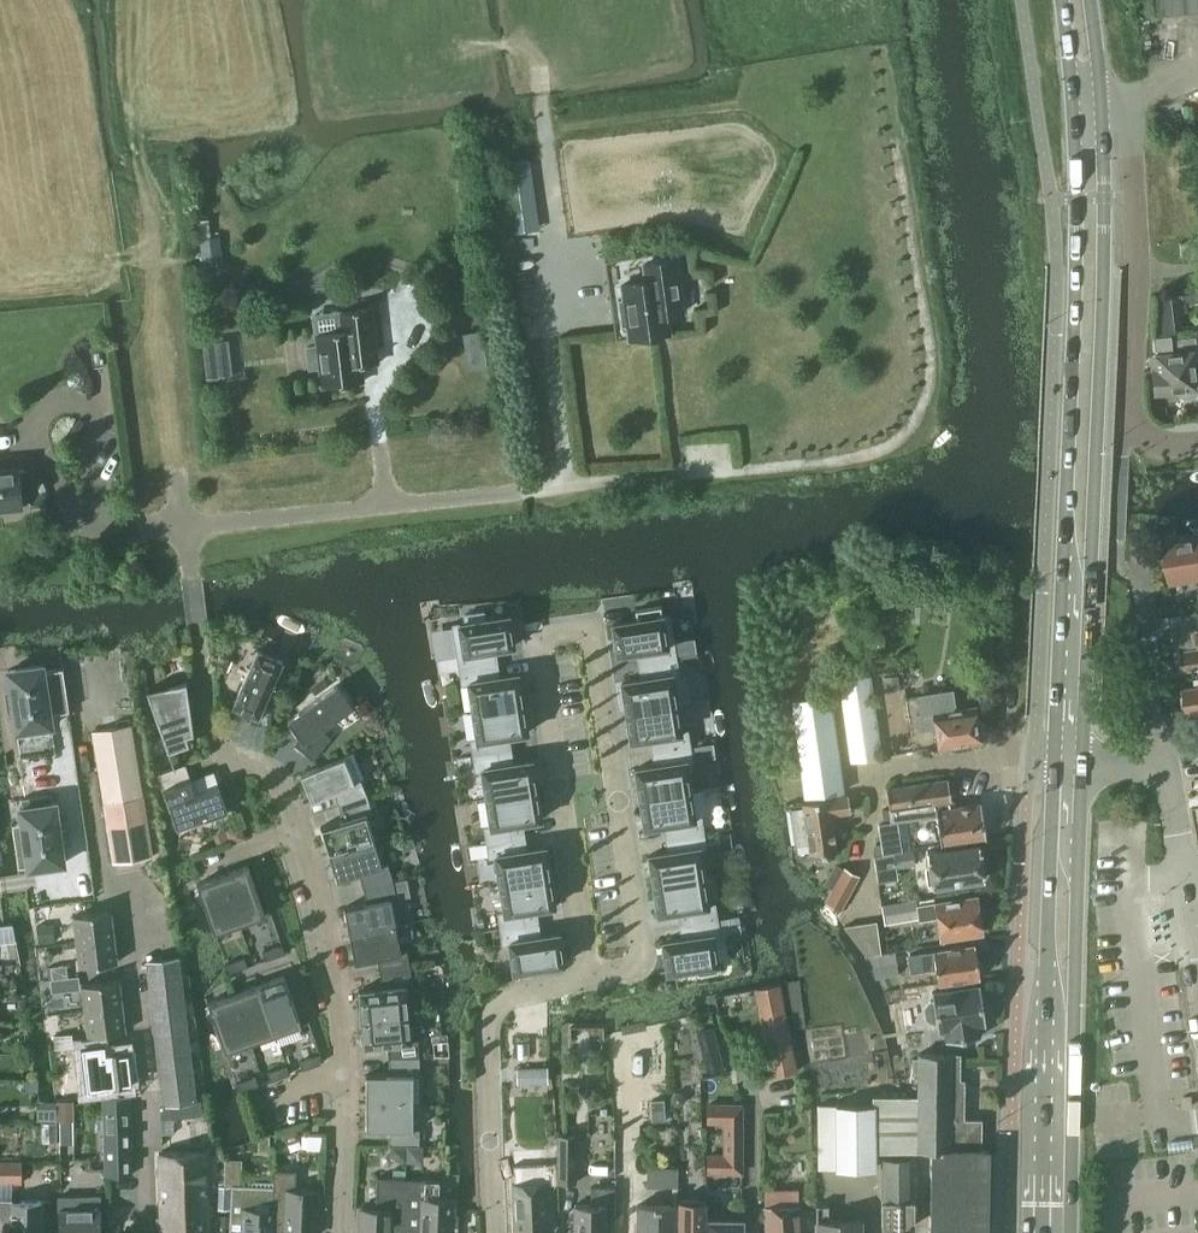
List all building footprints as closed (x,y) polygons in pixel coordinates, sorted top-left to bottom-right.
[(1153,14),(1197,10),(1197,0),(1152,0),(1153,14)] [(522,177),(531,176),(529,161),(500,164),(507,209),(526,207),(522,177)] [(219,237),(199,239),(201,265),(222,262),(219,237)] [(1179,242),(1180,256),(1185,256),(1193,255),(1197,255),(1197,241),(1179,242)] [(643,264),(644,270),(645,281),(621,284),(622,298),(616,299),(620,326),(626,326),(628,340),(668,334),(666,315),(682,313),(674,260),(643,264)] [(1197,293),(1180,295),(1181,299),(1190,304),(1197,303),(1197,293)] [(316,347),(305,348),(308,370),(319,368),(321,388),(361,383),(359,367),(376,365),(370,309),(338,313),(341,332),(315,335),(316,347)] [(483,343),(481,331),(463,333),(465,346),(483,343)] [(1157,370),(1151,370),(1153,392),(1177,390),(1178,394),(1182,397),(1194,396),(1197,392),(1197,387),(1197,350),(1196,350),(1194,336),(1170,339),(1169,335),(1153,337),(1157,370)] [(225,340),(201,343),(206,378),(230,376),(225,340)] [(17,468),(0,470),(0,509),(22,507),(17,468)] [(1172,583),(1197,579),(1197,535),(1165,540),(1172,583)] [(925,590),(912,590),(912,605),(925,605),(925,590)] [(637,620),(612,623),(617,654),(636,651),(638,664),(675,658),(668,614),(662,615),(661,605),(635,609),(637,620)] [(452,624),(459,668),(496,662),(494,649),(513,646),(508,615),(484,619),(483,611),(463,614),(465,622),(452,624)] [(1179,630),(1183,652),(1179,656),(1181,665),(1185,668),(1185,670),(1197,668),(1197,627),(1179,630)] [(250,713),(249,722),(269,725),(274,695),(266,695),(282,660),(257,649),(232,705),(250,713)] [(624,681),(621,681),(626,711),(631,710),(635,709),(676,703),(691,700),(686,672),(678,674),(675,658),(638,664),(641,678),(628,680),(624,681)] [(459,668),(462,684),(468,683),(473,711),(522,703),(518,673),(499,676),(496,663),(459,668)] [(10,693),(6,693),(8,712),(13,712),(16,732),(51,726),(48,706),(67,704),(62,668),(43,671),(42,666),(7,671),(10,693)] [(298,676),(286,671),(279,686),(291,692),(298,676)] [(870,675),(839,680),(851,760),(880,756),(870,675)] [(897,675),(884,677),(885,685),(898,683),(897,675)] [(323,677),(310,687),(315,694),(329,685),(323,677)] [(193,733),(186,681),(184,681),(184,682),(149,694),(147,689),(146,689),(168,751),(188,744),(185,735),(191,733),(193,733)] [(322,728),(352,707),(336,684),(287,720),(299,736),(293,743),(312,759),(331,736),(322,728)] [(1184,690),(1188,715),(1197,713),(1197,688),(1184,690)] [(918,696),(922,715),(918,716),(920,730),(936,727),(940,748),(981,741),(980,738),(982,738),(986,735),(984,723),(979,722),(977,722),(975,707),(955,710),(951,691),(918,696)] [(804,796),(843,791),(830,694),(790,700),(804,796)] [(473,711),(477,738),(470,739),(473,755),(510,749),(508,735),(527,732),(522,703),(473,711)] [(626,711),(631,740),(650,737),(652,751),(689,745),(687,730),(680,731),(676,703),(626,711)] [(131,724),(93,730),(103,796),(142,790),(131,724)] [(654,765),(635,768),(640,797),(689,789),(685,762),(692,761),(689,745),(652,751),(654,765)] [(473,755),(475,770),(482,769),(486,797),(536,789),(531,760),(512,763),(510,749),(473,755)] [(332,792),(337,805),(366,795),(360,779),(363,777),(353,752),(343,756),(300,774),(311,801),(332,792)] [(185,763),(158,773),(163,786),(190,777),(185,763)] [(190,777),(163,786),(177,827),(227,810),(218,784),(195,792),(190,777)] [(888,788),(893,823),(937,816),(942,844),(985,838),(980,803),(954,807),(949,779),(888,788)] [(689,789),(640,797),(644,826),(644,827),(663,824),(665,837),(703,831),(700,817),(694,818),(693,815),(705,813),(701,787),(689,789)] [(486,797),(491,825),(484,826),(486,841),(524,836),(521,822),(540,819),(536,789),(486,797)] [(142,790),(103,796),(114,862),(152,856),(142,790)] [(22,807),(19,807),(28,868),(64,862),(61,843),(70,842),(67,820),(58,821),(55,802),(52,802),(51,794),(21,798),(22,807)] [(342,819),(320,826),(328,853),(374,839),(366,814),(372,812),(370,807),(376,806),(374,797),(368,799),(366,795),(337,805),(342,819)] [(802,808),(789,809),(794,844),(807,843),(809,855),(811,854),(813,861),(825,860),(824,853),(835,851),(830,815),(850,812),(848,796),(801,802),(802,808)] [(226,829),(230,843),(244,838),(239,824),(226,829)] [(668,852),(649,855),(653,884),(703,876),(699,848),(705,847),(703,831),(665,837),(668,852)] [(524,836),(486,841),(489,857),(495,856),(500,884),(549,876),(545,846),(526,849),(524,836)] [(358,873),(362,887),(393,880),(388,862),(381,864),(374,839),(328,853),(336,879),(358,873)] [(882,842),(876,843),(877,853),(901,849),(900,840),(882,842)] [(929,852),(934,886),(984,878),(979,844),(929,852)] [(912,849),(893,852),(895,866),(914,863),(912,849)] [(248,865),(222,874),(239,924),(265,915),(248,865)] [(829,899),(842,906),(859,877),(845,870),(829,899)] [(198,888),(194,891),(203,901),(214,933),(239,924),(222,874),(196,883),(198,888)] [(498,913),(500,928),(537,922),(535,908),(554,905),(549,876),(500,884),(504,912),(498,913)] [(677,910),(679,924),(716,918),(714,903),(707,904),(703,876),(653,884),(658,913),(677,910)] [(366,902),(343,907),(349,934),(395,925),(390,899),(397,898),(393,880),(363,887),(366,902)] [(915,899),(881,904),(881,905),(883,921),(884,923),(918,917),(919,919),(937,916),(940,938),(981,932),(975,895),(934,901),(916,904),(916,900),(915,899)] [(74,916),(77,941),(115,937),(111,911),(74,916)] [(716,918),(679,924),(681,938),(662,941),(667,971),(695,967),(696,974),(718,971),(712,935),(719,934),(716,918)] [(537,922),(500,928),(502,943),(509,942),(514,971),(524,970),(524,972),(539,970),(539,967),(563,963),(558,933),(539,936),(537,922)] [(844,927),(867,956),(881,954),(877,922),(844,927)] [(15,940),(12,924),(2,925),(1,925),(0,925),(0,942),(15,940)] [(50,924),(37,925),(39,942),(52,941),(50,924)] [(376,958),(380,972),(410,968),(406,950),(400,951),(395,925),(349,934),(354,962),(376,958)] [(115,937),(77,941),(80,966),(118,962),(115,937)] [(281,944),(262,950),(265,959),(285,953),(281,944)] [(908,955),(911,972),(936,969),(939,984),(980,977),(975,944),(908,955)] [(869,958),(873,968),(898,964),(896,953),(869,958)] [(178,956),(146,960),(151,1002),(183,999),(178,956)] [(244,957),(224,963),(228,972),(247,966),(244,957)] [(66,964),(50,966),(52,979),(67,977),(66,964)] [(358,990),(361,1018),(408,1013),(406,986),(412,986),(410,968),(380,972),(381,987),(358,990)] [(283,975),(258,984),(275,1034),(301,1025),(283,975)] [(64,979),(50,980),(51,991),(65,989),(64,979)] [(82,985),(86,1011),(123,1006),(120,981),(82,985)] [(258,984),(233,993),(250,1043),(275,1034),(258,984)] [(926,1003),(924,1007),(926,1016),(929,1020),(933,1021),(936,1021),(937,1029),(944,1028),(946,1040),(979,1035),(978,1023),(985,1022),(979,984),(931,991),(933,1000),(930,1000),(926,1003)] [(755,990),(760,1013),(772,1077),(797,1072),(779,985),(755,990)] [(917,987),(904,989),(906,1000),(919,998),(917,987)] [(209,1006),(205,1009),(214,1020),(225,1052),(250,1043),(233,993),(207,1002),(209,1006)] [(183,999),(151,1002),(155,1043),(188,1039),(183,999)] [(123,1006),(86,1011),(89,1036),(126,1032),(123,1006)] [(304,1008),(296,1011),(301,1025),(309,1022),(304,1008)] [(386,1043),(388,1059),(419,1057),(417,1039),(411,1039),(408,1013),(361,1018),(364,1046),(386,1043)] [(715,1027),(701,1030),(707,1070),(721,1068),(715,1027)] [(72,1033),(54,1035),(55,1048),(73,1046),(72,1033)] [(188,1039),(155,1043),(160,1083),(193,1079),(188,1039)] [(102,1043),(86,1045),(87,1055),(91,1087),(108,1085),(108,1087),(132,1084),(128,1050),(104,1053),(102,1043)] [(319,1053),(299,1060),(302,1069),(320,1063),(320,1053),(319,1053)] [(912,1070),(918,1070),(917,1095),(916,1151),(931,1151),(930,1232),(987,1232),(988,1149),(979,1149),(980,1119),(962,1118),(963,1079),(958,1079),(959,1053),(918,1053),(918,1058),(913,1057),(912,1070)] [(419,1057),(388,1059),(388,1074),(365,1074),(365,1102),(422,1102),(422,1074),(419,1074),(419,1057)] [(286,1064),(266,1071),(269,1080),(289,1073),(286,1064)] [(516,1067),(517,1084),(547,1083),(546,1067),(516,1067)] [(255,1075),(235,1082),(239,1091),(258,1084),(255,1075)] [(193,1079),(160,1083),(163,1104),(171,1103),(195,1100),(193,1079)] [(104,1097),(106,1176),(133,1174),(130,1096),(104,1097)] [(58,1118),(60,1118),(71,1118),(71,1099),(57,1100),(58,1118)] [(663,1099),(650,1100),(651,1120),(664,1119),(663,1099)] [(55,1102),(37,1102),(37,1120),(55,1120),(55,1102)] [(412,1102),(365,1102),(365,1130),(388,1130),(388,1145),(419,1145),(419,1128),(412,1128),(412,1102)] [(163,1104),(162,1104),(162,1117),(173,1117),(171,1103),(163,1104)] [(741,1104),(708,1104),(708,1121),(724,1121),(724,1155),(707,1154),(707,1172),(741,1172),(741,1104)] [(820,1106),(821,1169),(876,1168),(875,1105),(820,1106)] [(41,1142),(57,1142),(57,1123),(40,1123),(41,1142)] [(284,1142),(289,1144),(297,1140),(299,1135),(298,1131),(293,1130),(284,1133),(282,1138),(284,1142)] [(267,1134),(262,1134),(259,1134),(259,1142),(259,1148),(267,1149),(267,1134)] [(575,1135),(557,1135),(557,1182),(560,1182),(575,1182),(575,1151),(575,1135)] [(425,1145),(408,1145),(408,1161),(425,1161),(425,1145)] [(405,1146),(390,1146),(390,1155),(396,1160),(405,1160),(405,1146)] [(162,1232),(208,1232),(208,1223),(205,1152),(159,1153),(162,1232)] [(881,1159),(882,1227),(913,1226),(912,1158),(881,1159)] [(0,1162),(0,1183),(10,1183),(20,1183),(20,1162),(0,1162)] [(513,1164),(514,1183),(512,1183),(514,1232),(543,1232),(548,1232),(547,1184),(556,1184),(555,1162),(513,1164)] [(646,1167),(646,1187),(678,1187),(678,1168),(646,1167)] [(273,1182),(271,1231),(272,1231),(285,1231),(285,1232),(314,1232),(316,1189),(295,1188),(296,1170),(273,1169),(273,1182)] [(360,1232),(403,1232),(405,1178),(405,1170),(392,1169),(391,1178),(376,1177),(375,1207),(361,1206),(360,1232)] [(225,1183),(242,1183),(243,1170),(226,1170),(225,1183)] [(405,1178),(403,1232),(450,1232),(450,1225),(457,1226),(458,1213),(451,1213),(452,1197),(438,1197),(439,1180),(405,1178)] [(229,1232),(236,1232),(272,1232),(272,1231),(271,1231),(273,1182),(252,1181),(252,1186),(231,1185),(229,1225),(229,1232)] [(220,1186),(218,1210),(229,1210),(230,1187),(220,1186)] [(606,1212),(616,1213),(617,1187),(593,1186),(592,1204),(576,1204),(575,1232),(605,1232),(606,1212)] [(765,1205),(766,1232),(800,1232),(798,1205),(798,1190),(766,1190),(766,1205),(765,1205)] [(79,1196),(80,1232),(101,1232),(99,1195),(79,1196)] [(57,1197),(58,1230),(58,1232),(80,1232),(79,1196),(57,1197)] [(0,1200),(0,1232),(42,1232),(42,1200),(10,1200),(0,1200)] [(706,1201),(680,1200),(679,1206),(679,1232),(705,1232),(706,1201)] [(817,1232),(860,1232),(860,1219),(829,1219),(829,1204),(816,1205),(817,1232)] [(678,1206),(637,1205),(636,1232),(678,1232),(678,1206)] [(708,1232),(741,1232),(741,1218),(708,1218),(708,1232)]
